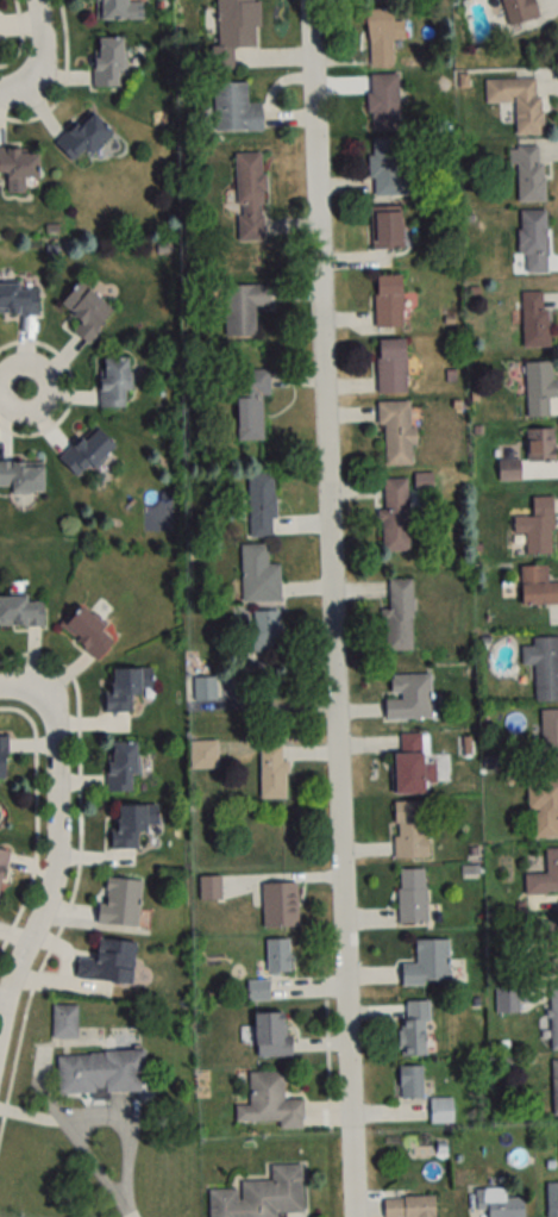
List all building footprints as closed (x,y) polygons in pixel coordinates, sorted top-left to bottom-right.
[(142,20),(142,2),(128,2),(128,0),(95,0),(95,20),(142,20)] [(217,46),(211,46),(212,70),(233,69),(232,47),(258,47),(257,1),(253,1),(253,0),(216,0),(217,46)] [(532,0),(496,0),(503,27),(537,18),(532,0)] [(367,10),(368,66),(393,65),(391,10),(367,10)] [(121,37),(93,37),(93,88),(121,88),(121,37)] [(398,74),(369,74),(369,132),(398,131),(398,74)] [(484,79),(485,102),(515,102),(515,135),(540,134),(539,78),(484,79)] [(213,131),(261,131),(261,103),(247,103),(247,83),(213,83),(213,131)] [(54,144),(75,165),(109,130),(88,110),(54,144)] [(400,138),(371,138),(371,195),(408,195),(408,167),(400,167),(400,138)] [(544,201),(543,145),(509,146),(509,164),(516,164),(517,202),(544,201)] [(4,172),(5,192),(24,192),(24,179),(36,179),(36,150),(0,151),(0,172),(4,172)] [(262,153),(235,153),(236,241),(263,241),(262,153)] [(371,249),(401,249),(401,206),(371,206),(371,249)] [(545,210),(519,210),(519,254),(525,254),(525,273),(545,273),(545,210)] [(401,328),(401,276),(374,276),(374,328),(401,328)] [(59,306),(80,320),(72,333),(88,344),(113,308),(75,282),(59,306)] [(0,286),(0,315),(37,314),(36,284),(0,286)] [(268,305),(268,285),(222,286),(223,336),(255,335),(254,305),(268,305)] [(521,348),(548,348),(548,292),(521,292),(521,348)] [(376,340),(377,394),(406,394),(405,340),(376,340)] [(127,360),(99,360),(99,409),(128,408),(127,360)] [(555,400),(554,363),(525,363),(526,418),(549,417),(549,400),(555,400)] [(262,441),(262,397),(269,396),(269,370),(235,370),(236,441),(262,441)] [(382,467),(413,466),(410,401),(379,403),(382,467)] [(114,449),(96,428),(59,461),(77,481),(114,449)] [(526,463),(555,463),(555,430),(526,430),(526,463)] [(42,492),(42,465),(0,465),(0,492),(42,492)] [(247,474),(248,538),(274,538),(273,474),(247,474)] [(381,480),(382,552),(408,552),(406,480),(381,480)] [(551,556),(551,499),(532,499),(532,517),(513,517),(513,537),(524,537),(524,556),(551,556)] [(279,565),(267,565),(267,545),(241,545),(241,602),(279,603),(279,565)] [(557,605),(557,583),(547,583),(547,567),(520,567),(520,606),(557,605)] [(411,652),(411,581),(388,581),(388,610),(383,610),(383,652),(411,652)] [(0,598),(0,627),(42,626),(41,597),(0,598)] [(114,642),(79,606),(59,626),(94,661),(114,642)] [(249,656),(278,656),(278,612),(249,612),(249,656)] [(532,638),(532,647),(521,647),(521,665),(534,665),(535,701),(557,701),(557,638),(532,638)] [(107,712),(131,712),(131,698),(142,698),(142,689),(150,689),(150,669),(107,669),(107,712)] [(384,721),(431,719),(429,674),(390,676),(390,700),(383,700),(384,721)] [(215,701),(215,677),(193,677),(193,701),(215,701)] [(557,769),(557,709),(539,709),(540,769),(557,769)] [(392,752),(393,793),(424,793),(424,734),(399,734),(399,752),(392,752)] [(107,791),(135,791),(135,741),(107,741),(107,791)] [(188,741),(188,769),(217,769),(217,741),(188,741)] [(286,798),(286,761),(281,761),(281,745),(259,745),(259,798),(286,798)] [(528,779),(529,838),(557,838),(557,779),(528,779)] [(426,801),(393,801),(393,858),(426,858),(426,801)] [(112,848),(136,848),(136,829),(157,829),(157,804),(112,804),(112,848)] [(545,848),(545,874),(524,874),(524,894),(557,894),(557,848),(545,848)] [(426,923),(426,868),(398,868),(398,923),(426,923)] [(97,923),(137,927),(141,880),(101,876),(97,923)] [(219,899),(219,876),(199,876),(199,899),(219,899)] [(263,927),(298,926),(297,882),(262,883),(263,927)] [(74,978),(131,983),(135,942),(95,938),(93,958),(76,956),(74,978)] [(288,972),(288,938),(266,938),(266,972),(288,972)] [(415,939),(415,963),(400,963),(400,983),(448,983),(448,939),(415,939)] [(538,950),(538,975),(557,975),(557,950),(538,950)] [(557,1050),(557,984),(549,984),(549,1050),(557,1050)] [(400,1054),(426,1055),(427,1001),(401,1001),(400,1054)] [(77,1005),(51,1005),(51,1039),(77,1039),(77,1005)] [(286,1011),(252,1012),(254,1058),(288,1056),(286,1011)] [(56,1054),(56,1093),(144,1091),(143,1052),(56,1054)] [(421,1065),(398,1066),(399,1098),(422,1097),(421,1065)] [(301,1123),(301,1099),(284,1099),(284,1072),(248,1072),(248,1105),(235,1105),(235,1124),(301,1123)] [(430,1098),(430,1122),(452,1122),(452,1098),(430,1098)] [(270,1165),(270,1181),(238,1181),(238,1189),(208,1189),(208,1216),(276,1216),(276,1213),(302,1213),(302,1165),(270,1165)] [(547,1216),(557,1216),(557,1183),(546,1183),(547,1216)] [(485,1210),(485,1216),(523,1216),(522,1197),(504,1198),(504,1188),(475,1189),(475,1211),(485,1210)] [(434,1197),(383,1197),(383,1216),(434,1216),(434,1197)]
